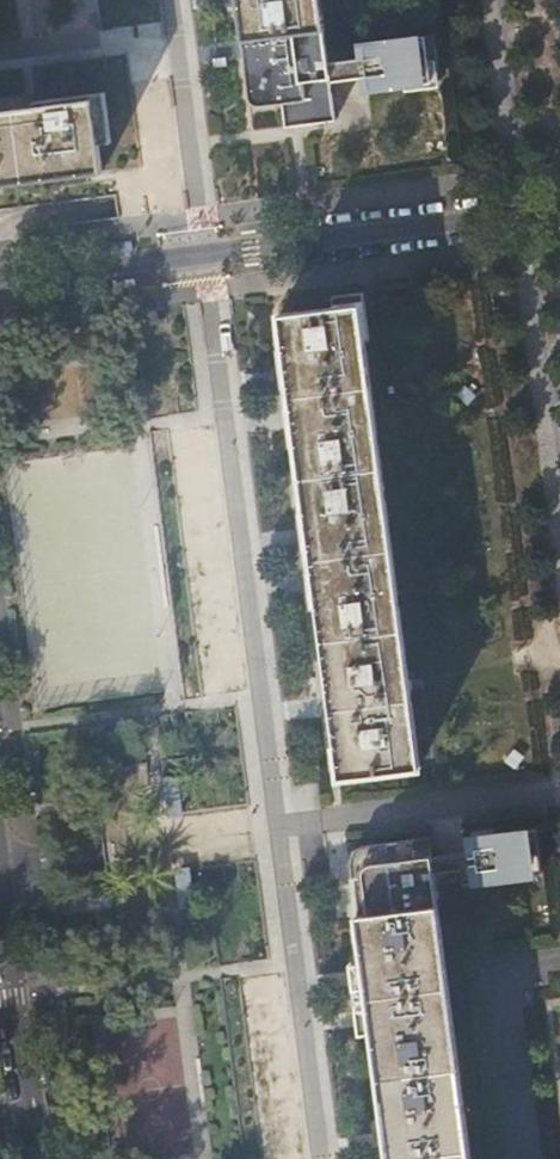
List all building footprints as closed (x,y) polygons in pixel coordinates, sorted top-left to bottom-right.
[(86,10),(101,7),(99,0),(84,0),(86,10)] [(253,113),(284,110),(286,126),(336,121),(331,82),(367,77),(369,91),(441,82),(435,36),(363,45),(364,59),(329,63),(321,0),(239,0),(250,91),(253,113)] [(102,172),(98,144),(111,142),(105,93),(56,99),(34,102),(35,109),(0,113),(0,185),(102,172)] [(339,778),(340,777),(419,767),(420,767),(365,340),(370,339),(364,293),(357,293),(359,305),(335,308),(279,316),(284,349),(279,349),(282,371),(290,431),(291,445),(296,445),(305,511),(300,512),(301,523),(309,578),(312,607),(317,607),(335,747),(339,778)] [(359,305),(357,293),(334,297),(335,308),(359,305)] [(163,780),(169,812),(181,810),(175,778),(163,780)] [(437,905),(438,905),(436,886),(433,870),(462,867),(463,882),(541,872),(535,828),(494,833),(493,830),(472,833),(473,836),(466,836),(468,852),(431,857),(429,836),(428,837),(437,905)] [(354,888),(357,915),(358,915),(437,905),(428,837),(365,845),(363,845),(360,847),(357,851),(353,855),(350,862),(354,888)] [(438,905),(437,905),(358,915),(357,915),(363,962),(351,963),(358,1016),(360,1033),(372,1031),(380,1095),(389,1158),(471,1158),(438,905)] [(549,999),(552,1088),(559,1087),(559,998),(549,999)]
